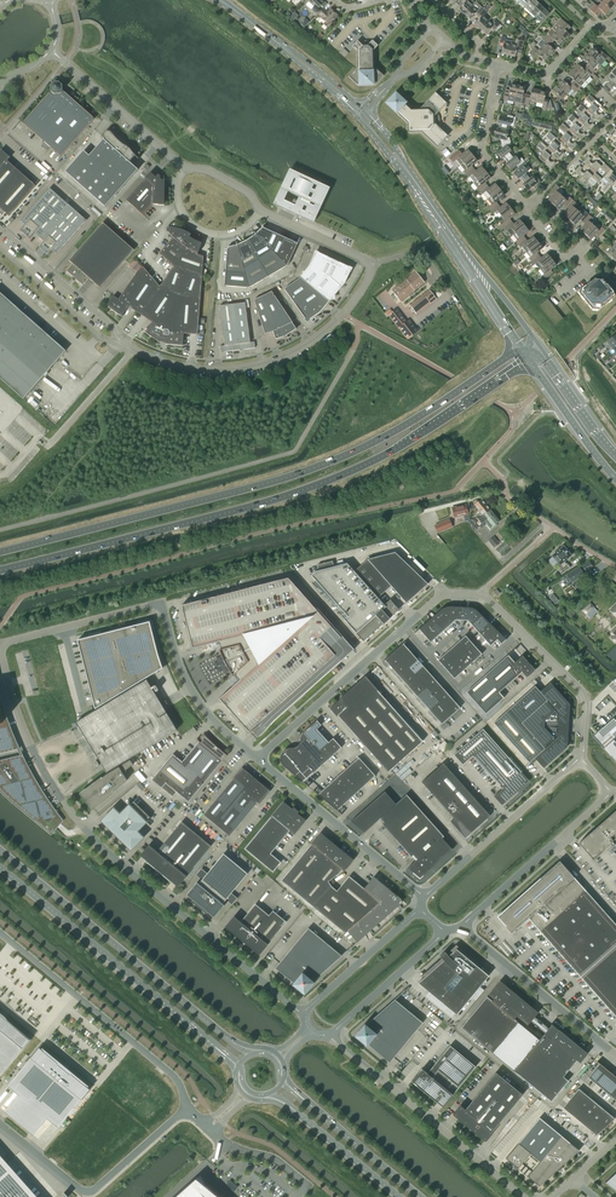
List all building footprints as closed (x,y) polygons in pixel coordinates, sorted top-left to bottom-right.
[(324,3),(321,0),(310,0),(309,1),(315,6),(311,10),(316,15),(323,8),(320,6),(324,3)] [(465,14),(473,6),(473,5),(475,3),(472,0),(463,0),(462,1),(465,3),(459,9),(460,10),(461,12),(462,13),(464,13),(465,14)] [(535,0),(532,0),(525,7),(530,12),(538,4),(535,0)] [(610,0),(604,0),(602,2),(610,9),(614,4),(610,0)] [(590,5),(587,2),(584,5),(597,17),(601,13),(600,13),(601,11),(597,8),(598,7),(593,2),(590,5)] [(602,2),(598,7),(597,8),(601,11),(605,15),(610,9),(602,2)] [(475,8),(473,6),(465,14),(465,15),(465,16),(467,18),(469,18),(470,19),(475,13),(478,16),(484,10),(479,4),(475,8)] [(544,9),(538,4),(530,12),(535,17),(544,9)] [(334,19),(338,15),(331,9),(328,12),(324,9),(318,15),(322,18),(322,19),(325,22),(323,24),(326,27),(329,25),(332,22),(333,22),(335,20),(334,19)] [(544,9),(535,17),(541,22),(549,14),(544,9)] [(484,10),(478,16),(481,18),(475,24),(476,25),(476,27),(478,28),(480,28),(480,29),(489,20),(484,16),(487,12),(484,10)] [(309,22),(305,18),(302,21),(303,22),(301,25),(304,28),(309,22)] [(554,26),(552,28),(564,40),(565,39),(566,39),(568,37),(568,36),(569,35),(567,33),(571,28),(561,18),(554,26)] [(491,23),(489,20),(480,29),(481,30),(481,31),(483,33),(484,33),(486,34),(491,28),(494,31),(497,28),(500,25),(495,19),(491,23)] [(552,28),(547,34),(544,37),(551,42),(553,40),(559,45),(560,44),(562,44),(563,42),(563,41),(564,40),(552,28)] [(512,41),(505,39),(505,37),(501,36),(499,45),(503,46),(501,54),(503,54),(504,55),(506,56),(507,55),(509,55),(511,44),(512,41)] [(545,43),(540,48),(549,56),(550,55),(551,55),(553,53),(553,52),(554,51),(548,45),(551,42),(544,37),(542,40),(545,43)] [(514,44),(511,44),(509,55),(509,56),(510,57),(512,57),(514,57),(515,57),(516,55),(519,56),(521,50),(523,42),(516,40),(514,44)] [(378,46),(374,42),(372,41),(369,44),(367,42),(363,42),(361,44),(358,41),(352,47),(357,51),(357,68),(349,77),(358,85),(358,89),(374,89),(374,85),(375,85),(383,76),(374,67),(374,50),(378,46)] [(549,56),(540,48),(538,50),(534,47),(529,53),(536,59),(538,56),(544,61),(545,60),(547,60),(549,58),(549,57),(549,56)] [(348,52),(344,49),(341,51),(340,53),(345,58),(349,53),(348,52)] [(589,53),(588,54),(597,62),(601,57),(605,61),(608,57),(601,52),(599,54),(593,49),(592,50),(590,50),(589,52),(589,53)] [(597,62),(588,54),(587,55),(586,55),(584,57),(584,58),(583,59),(589,65),(586,68),(593,73),(596,71),(592,67),(597,62)] [(574,69),(573,70),(585,82),(593,73),(586,68),(584,70),(578,65),(577,66),(575,66),(574,68),(574,69)] [(615,79),(615,70),(615,69),(606,79),(609,82),(606,85),(608,87),(615,79)] [(585,82),(573,70),(572,71),(571,71),(569,73),(569,74),(568,75),(574,81),(572,84),(578,90),(585,82)] [(559,85),(558,86),(567,94),(572,89),(575,93),(578,90),(572,84),(569,86),(563,81),(562,82),(561,82),(559,84),(559,85)] [(23,123),(61,157),(95,119),(63,90),(63,86),(59,82),(54,83),(51,86),(51,91),(23,123)] [(505,91),(503,99),(514,102),(515,97),(518,85),(517,85),(516,84),(514,83),(512,84),(511,84),(509,92),(505,91)] [(522,104),(525,104),(527,96),(523,95),(525,87),(523,87),(522,85),(520,85),(519,86),(518,85),(515,97),(514,102),(521,103),(522,104)] [(567,94),(558,86),(558,87),(556,87),(554,89),(554,90),(553,91),(559,97),(557,100),(563,106),(566,103),(563,99),(567,94)] [(532,101),(536,102),(539,91),(538,90),(537,89),(535,88),(534,89),(532,89),(530,97),(527,96),(525,104),(528,105),(529,103),(530,103),(531,103),(531,102),(532,101)] [(539,91),(536,102),(543,104),(542,108),(546,109),(552,108),(550,100),(548,101),(544,100),(546,92),(544,92),(544,91),(541,90),(540,91),(539,91)] [(435,118),(435,115),(447,103),(435,91),(420,109),(412,109),(396,94),(386,104),(407,124),(408,133),(421,132),(437,147),(444,140),(448,136),(440,128),(435,124),(435,122),(438,122),(438,118),(435,118)] [(587,110),(592,116),(597,121),(599,121),(603,117),(600,115),(598,115),(596,113),(596,111),(601,106),(589,95),(585,99),(591,105),(587,110)] [(592,116),(587,110),(580,104),(576,109),(582,115),(578,120),(583,125),(588,130),(590,130),(594,127),(591,124),(589,124),(587,123),(587,121),(592,116)] [(583,125),(578,120),(571,114),(567,118),(574,124),(569,129),(574,135),(580,140),(582,140),(585,136),(582,134),(580,134),(578,132),(578,130),(583,125)] [(499,127),(509,130),(509,126),(510,126),(511,122),(514,122),(516,117),(511,116),(507,115),(507,117),(500,116),(498,123),(500,124),(499,127)] [(574,135),(569,129),(562,124),(558,128),(565,134),(560,139),(571,149),(573,149),(576,146),(573,144),(571,144),(570,142),(569,140),(574,135)] [(509,130),(499,127),(499,131),(496,130),(494,138),(500,139),(501,144),(510,142),(509,138),(507,137),(508,133),(509,130)] [(114,132),(111,130),(110,132),(109,131),(108,131),(107,131),(106,132),(105,132),(104,133),(104,134),(104,135),(104,136),(104,137),(104,138),(105,139),(104,139),(89,156),(84,151),(65,172),(105,207),(138,170),(130,162),(135,156),(133,153),(131,150),(132,149),(130,146),(127,143),(125,140),(121,136),(118,134),(114,132)] [(548,148),(553,153),(558,158),(560,158),(564,154),(561,152),(559,152),(557,151),(557,149),(562,143),(550,132),(546,137),(552,143),(548,148)] [(510,142),(501,144),(502,148),(497,153),(502,159),(503,157),(506,160),(513,154),(511,151),(508,147),(511,145),(510,142)] [(553,153),(548,148),(541,142),(537,146),(544,152),(539,158),(550,168),(552,168),(555,164),(552,162),(550,162),(548,160),(548,158),(553,153)] [(441,152),(446,158),(450,154),(446,149),(441,152)] [(460,165),(472,155),(470,153),(471,152),(469,149),(462,154),(460,152),(452,157),(455,161),(456,160),(460,165)] [(9,216),(36,186),(7,161),(10,158),(1,150),(0,151),(0,208),(9,216)] [(515,157),(513,154),(506,160),(508,163),(506,164),(511,170),(517,166),(518,167),(524,162),(521,158),(518,160),(516,156),(515,157)] [(474,158),(472,155),(460,165),(465,171),(464,171),(466,174),(474,169),(471,166),(478,160),(475,157),(474,158)] [(606,174),(610,170),(611,169),(599,158),(594,164),(591,164),(590,162),(590,160),(587,158),(584,161),(584,163),(589,168),(595,173),(600,168),(606,174)] [(524,162),(518,167),(519,169),(513,173),(518,179),(520,178),(522,181),(530,175),(527,172),(528,172),(525,168),(528,166),(524,162)] [(476,171),(474,169),(466,174),(469,178),(470,177),(474,182),(486,172),(484,170),(485,169),(482,166),(476,171)] [(602,179),(595,173),(589,168),(585,173),(583,173),(581,172),(581,170),(578,167),(575,171),(575,173),(586,183),(588,181),(593,186),(596,182),(597,183),(602,179)] [(330,188),(289,169),(273,204),(278,207),(313,223),(330,188)] [(606,174),(603,177),(608,182),(601,190),(605,194),(613,186),(615,182),(615,176),(610,170),(606,174)] [(486,172),(474,182),(473,183),(480,191),(487,186),(485,183),(491,177),(489,174),(488,175),(486,172)] [(150,173),(146,178),(126,200),(143,215),(153,205),(164,205),(164,180),(163,181),(160,178),(161,177),(158,175),(156,177),(150,173)] [(530,175),(522,181),(524,183),(523,185),(527,191),(533,186),(534,188),(541,183),(538,178),(535,181),(532,177),(530,175)] [(489,188),(487,186),(480,191),(482,194),(483,194),(487,199),(500,189),(498,187),(498,186),(496,183),(489,188)] [(553,205),(561,196),(556,192),(560,188),(557,185),(550,192),(553,195),(547,201),(550,204),(551,203),(553,205)] [(46,229),(68,204),(50,188),(21,221),(25,225),(20,230),(23,233),(24,233),(26,236),(27,236),(30,239),(34,233),(39,237),(46,229)] [(500,189),(487,199),(492,205),(488,208),(491,211),(498,205),(496,202),(505,194),(503,191),(502,192),(500,189)] [(561,196),(553,205),(556,207),(555,208),(558,211),(564,205),(566,207),(573,200),(570,198),(567,201),(561,196)] [(567,218),(569,220),(580,208),(578,206),(578,205),(573,200),(566,207),(569,210),(563,216),(566,218),(567,218)] [(495,213),(499,218),(501,216),(511,209),(509,206),(509,205),(507,202),(500,208),(498,205),(491,211),(493,214),(495,213)] [(68,204),(46,229),(39,237),(43,241),(39,247),(42,249),(41,249),(42,250),(45,252),(48,255),(53,249),(57,254),(87,221),(68,204)] [(580,219),(582,222),(589,215),(583,210),(583,211),(580,208),(569,220),(572,222),(571,223),(574,226),(580,219)] [(504,219),(499,222),(501,224),(497,227),(501,231),(504,228),(512,222),(509,219),(516,214),(513,211),(511,209),(501,216),(504,219)] [(589,215),(582,222),(585,224),(579,231),(582,233),(583,232),(585,235),(593,226),(588,221),(592,218),(589,215)] [(513,235),(515,233),(524,226),(522,223),(523,222),(520,219),(514,225),(512,222),(504,228),(511,236),(513,235)] [(100,288),(134,250),(103,223),(69,261),(73,264),(66,271),(73,277),(74,276),(77,279),(76,280),(83,286),(89,279),(100,288)] [(173,238),(159,254),(174,266),(202,276),(204,257),(198,255),(202,243),(197,241),(193,239),(189,237),(185,234),(180,229),(178,227),(175,223),(166,229),(169,234),(173,238)] [(516,242),(518,245),(525,239),(523,236),(530,231),(527,227),(526,228),(524,226),(515,233),(513,235),(517,241),(516,242)] [(599,231),(593,226),(585,235),(588,237),(587,238),(590,240),(596,234),(598,237),(605,230),(602,227),(599,231)] [(273,251),(280,235),(263,227),(256,234),(273,251)] [(256,234),(247,240),(258,260),(273,251),(256,234)] [(280,235),(273,251),(288,266),(298,243),(280,235)] [(528,241),(525,239),(518,245),(521,248),(521,247),(526,252),(529,250),(538,243),(536,240),(537,239),(534,236),(528,241)] [(258,260),(247,240),(237,245),(244,269),(258,260)] [(540,245),(538,243),(529,250),(533,256),(529,259),(532,262),(539,256),(537,253),(543,248),(541,244),(540,245)] [(244,269),(237,245),(228,248),(226,271),(245,273),(244,269)] [(611,248),(607,253),(615,261),(615,252),(611,248)] [(288,266),(273,251),(258,260),(268,277),(288,266)] [(309,266),(300,277),(329,302),(332,299),(331,299),(331,296),(334,296),(345,283),(350,272),(350,271),(350,272),(349,271),(348,268),(348,267),(349,267),(319,253),(318,255),(316,256),(315,255),(314,255),(309,266)] [(541,258),(539,256),(532,262),(534,265),(538,262),(542,267),(552,260),(549,257),(550,256),(548,253),(541,258)] [(268,277),(258,260),(244,269),(245,273),(249,288),(268,277)] [(554,262),(552,260),(542,267),(540,269),(544,275),(543,276),(545,279),(553,273),(550,270),(557,265),(554,261),(554,262)] [(160,286),(140,315),(152,323),(145,333),(160,343),(160,341),(163,343),(165,343),(165,345),(183,346),(184,334),(198,335),(202,276),(174,266),(160,286)] [(109,302),(107,305),(109,306),(108,307),(122,317),(129,307),(136,312),(140,315),(160,286),(143,267),(138,271),(132,280),(119,299),(113,296),(109,302)] [(245,273),(226,271),(225,286),(249,288),(245,273)] [(401,301),(424,283),(415,272),(392,290),(401,301)] [(329,302),(300,277),(298,280),(284,289),(305,319),(306,318),(309,318),(310,319),(310,320),(320,312),(320,313),(321,312),(329,302)] [(583,293),(580,295),(591,309),(599,310),(613,299),(611,296),(614,294),(600,277),(596,280),(595,279),(581,290),(583,293)] [(417,314),(436,299),(429,290),(410,305),(417,314)] [(288,334),(296,329),(292,323),(293,322),(272,292),(254,300),(265,334),(273,332),(276,339),(282,337),(285,336),(286,338),(289,337),(288,334)] [(23,399),(66,351),(0,293),(0,378),(23,399)] [(539,305),(541,309),(550,302),(548,299),(550,297),(550,296),(539,305)] [(541,309),(544,312),(553,305),(550,302),(541,309)] [(234,304),(240,349),(243,349),(255,348),(254,342),(250,342),(245,303),(234,304)] [(240,349),(234,304),(220,306),(225,346),(220,346),(221,352),(240,350),(240,349)] [(544,312),(547,316),(555,309),(553,305),(544,312)] [(407,339),(417,331),(409,320),(406,322),(396,309),(389,315),(407,339)] [(547,316),(549,319),(558,312),(555,309),(547,316)] [(549,319),(552,322),(561,315),(558,312),(549,319)] [(552,322),(555,326),(566,317),(566,316),(563,318),(561,315),(552,322)] [(611,347),(615,343),(615,334),(607,341),(611,347)] [(482,517),(490,511),(481,500),(474,505),(476,507),(475,508),(474,508),(468,509),(469,514),(476,513),(478,515),(477,516),(479,518),(482,517)] [(463,516),(468,514),(466,505),(452,508),(454,518),(463,516)] [(479,518),(478,518),(482,524),(483,525),(486,522),(486,521),(493,515),(490,511),(482,517),(479,518)] [(483,525),(482,524),(480,526),(482,528),(484,526),(485,527),(488,524),(492,528),(499,522),(493,515),(486,521),(486,522),(483,525)] [(441,526),(443,531),(452,527),(450,522),(441,526)] [(499,543),(494,537),(488,541),(494,548),(499,543)] [(568,563),(567,564),(565,561),(571,556),(571,555),(563,546),(552,556),(560,565),(563,567),(559,570),(562,574),(571,567),(568,563)] [(367,560),(354,571),(347,563),(334,567),(332,561),(317,565),(319,571),(316,572),(311,576),(347,616),(344,620),(363,642),(399,610),(390,600),(384,605),(378,598),(391,586),(406,603),(406,604),(428,584),(395,553),(367,560)] [(566,576),(571,583),(584,574),(581,570),(583,569),(585,572),(593,567),(590,562),(580,568),(579,567),(566,576)] [(278,718),(333,669),(354,650),(317,608),(316,609),(288,578),(182,605),(181,605),(187,627),(192,648),(201,646),(219,641),(221,646),(221,649),(219,650),(222,657),(225,663),(229,670),(233,676),(235,674),(238,678),(240,680),(219,699),(249,732),(252,729),(256,733),(259,737),(274,721),(278,718)] [(553,594),(549,597),(555,605),(559,601),(553,594)] [(461,620),(462,609),(457,609),(457,607),(451,607),(450,607),(448,607),(446,607),(445,608),(443,609),(442,609),(440,610),(439,611),(451,624),(456,620),(461,620)] [(462,609),(461,620),(468,621),(472,626),(482,617),(477,611),(476,610),(475,609),(474,609),(472,608),(471,608),(470,608),(466,608),(466,609),(462,609)] [(437,616),(434,619),(444,630),(451,624),(439,611),(436,614),(437,616)] [(615,620),(615,618),(610,616),(607,622),(614,625),(615,620)] [(486,620),(482,617),(472,626),(478,632),(488,624),(485,621),(486,620)] [(429,620),(426,623),(437,636),(444,630),(434,619),(430,621),(429,620)] [(158,654),(149,621),(78,640),(95,708),(162,668),(160,661),(158,654)] [(426,623),(419,629),(430,643),(437,636),(426,623)] [(488,624),(478,632),(485,640),(496,630),(492,626),(491,627),(488,624)] [(496,630),(485,640),(490,646),(497,640),(501,644),(506,640),(496,630)] [(467,651),(474,645),(465,636),(458,642),(467,651)] [(467,651),(458,642),(452,648),(460,657),(467,651)] [(460,708),(403,644),(384,660),(441,724),(460,708)] [(504,648),(508,654),(513,650),(510,644),(504,648)] [(474,645),(467,651),(475,661),(482,654),(474,645)] [(460,657),(452,648),(445,654),(453,663),(460,657)] [(467,651),(460,657),(468,667),(475,661),(467,651)] [(453,663),(445,654),(438,660),(446,670),(453,663)] [(508,655),(466,692),(486,714),(503,698),(498,693),(522,672),(527,677),(535,670),(522,656),(514,663),(508,655)] [(224,670),(225,672),(226,671),(221,656),(217,657),(218,661),(214,662),(218,672),(224,670)] [(468,667),(460,657),(453,663),(461,673),(468,667)] [(461,673),(453,663),(446,670),(454,679),(461,673)] [(339,699),(340,700),(330,708),(337,717),(338,716),(388,772),(423,741),(377,690),(378,690),(365,676),(339,699)] [(74,721),(77,724),(96,757),(105,772),(135,755),(177,730),(164,708),(146,680),(82,717),(77,720),(74,721)] [(535,686),(494,723),(529,763),(529,762),(534,758),(544,768),(567,747),(569,704),(550,683),(540,692),(535,687),(535,686)] [(516,696),(520,699),(530,689),(527,686),(516,696)] [(19,749),(4,712),(0,699),(0,754),(19,749)] [(593,736),(615,762),(615,721),(613,718),(593,736)] [(321,725),(317,720),(306,730),(305,731),(304,732),(303,734),(302,735),(301,736),(301,737),(300,739),(300,740),(300,741),(300,742),(299,743),(299,744),(298,745),(297,746),(296,747),(295,747),(293,748),(292,748),(290,748),(289,748),(287,748),(286,749),(285,750),(284,750),(284,751),(283,752),(282,752),(282,753),(281,754),(281,755),(281,756),(281,757),(281,758),(281,759),(281,761),(281,762),(282,763),(282,764),(283,765),(283,766),(284,766),(285,767),(286,768),(303,782),(341,748),(333,738),(328,742),(317,729),(321,725)] [(522,774),(521,772),(482,729),(454,755),(462,765),(472,756),(502,789),(494,796),(502,805),(513,795),(512,794),(516,791),(517,792),(529,781),(522,774)] [(189,802),(227,755),(223,752),(219,748),(215,745),(211,742),(208,738),(204,735),(201,738),(199,741),(197,740),(199,741),(182,762),(172,754),(151,779),(162,788),(166,783),(189,802)] [(442,752),(449,746),(444,741),(437,747),(442,752)] [(0,760),(0,789),(9,798),(51,833),(62,820),(59,816),(55,812),(51,805),(47,799),(42,792),(39,787),(36,782),(33,777),(29,770),(25,762),(21,755),(0,760)] [(320,793),(320,796),(337,810),(375,776),(359,757),(320,793)] [(81,793),(86,800),(93,809),(101,802),(127,780),(123,773),(134,764),(130,760),(108,773),(95,783),(94,783),(93,783),(92,783),(92,784),(92,785),(81,793)] [(422,782),(454,818),(450,821),(465,838),(490,816),(443,763),(422,782)] [(203,814),(230,836),(258,802),(259,804),(270,791),(242,768),(203,814)] [(143,782),(146,779),(139,770),(135,773),(143,782)] [(519,790),(522,793),(533,783),(530,780),(519,790)] [(140,782),(137,785),(142,791),(145,788),(140,782)] [(444,837),(406,794),(396,804),(385,791),(351,821),(364,832),(380,818),(384,822),(382,824),(413,857),(414,857),(417,860),(408,868),(420,878),(453,850),(442,838),(443,837),(444,837)] [(293,809),(283,802),(272,816),(245,849),(273,872),(276,867),(281,862),(271,854),(290,830),(294,834),(306,820),(297,813),(296,814),(292,810),(293,809)] [(113,806),(99,820),(130,850),(143,837),(137,830),(147,821),(128,803),(119,812),(113,806)] [(596,828),(591,832),(578,843),(581,846),(585,850),(585,851),(586,852),(587,852),(588,854),(589,856),(589,855),(591,857),(592,859),(611,843),(615,849),(615,810),(596,828)] [(182,821),(157,851),(148,844),(139,855),(156,869),(157,869),(158,870),(158,871),(158,872),(159,872),(160,872),(160,871),(162,872),(161,873),(177,887),(181,882),(211,846),(182,821)] [(311,844),(312,844),(281,880),(345,933),(348,931),(357,942),(399,906),(399,905),(400,905),(400,904),(401,904),(401,903),(401,902),(401,901),(401,900),(401,899),(399,897),(397,896),(391,890),(374,876),(364,888),(349,876),(337,891),(332,886),(328,881),(338,874),(342,869),(344,871),(354,860),(320,832),(311,844)] [(202,907),(207,911),(214,917),(224,905),(223,904),(226,899),(232,905),(237,898),(231,893),(248,873),(224,854),(208,873),(201,868),(196,875),(202,880),(199,884),(197,882),(187,895),(199,905),(198,906),(201,908),(202,907)] [(500,913),(497,917),(511,933),(528,918),(615,1016),(615,925),(559,861),(503,911),(500,913)] [(255,904),(241,921),(234,916),(226,925),(244,940),(244,941),(245,942),(246,941),(247,942),(246,943),(259,954),(268,944),(269,943),(286,922),(273,910),(269,915),(255,904)] [(308,928),(275,968),(292,982),(291,984),(303,994),(314,982),(313,981),(342,956),(308,928)] [(424,978),(418,983),(457,1014),(489,976),(480,968),(482,965),(456,945),(447,953),(445,952),(440,956),(442,958),(422,975),(424,978)] [(489,994),(494,998),(492,1001),(487,997),(462,1027),(492,1053),(517,1023),(518,1022),(514,1019),(517,1016),(527,1025),(531,1020),(532,1021),(533,1021),(534,1021),(535,1020),(535,1019),(535,1018),(534,1018),(533,1017),(537,1013),(531,1008),(512,992),(512,991),(511,991),(511,990),(510,990),(510,991),(499,982),(489,994)] [(366,1046),(367,1044),(387,1060),(390,1062),(423,1022),(395,1000),(391,1003),(365,1024),(364,1023),(353,1035),(366,1046)] [(30,1039),(7,1021),(7,1022),(0,1016),(0,1076),(30,1039)] [(524,1029),(517,1023),(492,1053),(514,1070),(538,1041),(524,1029)] [(587,1054),(585,1052),(551,1024),(551,1025),(538,1041),(514,1070),(551,1101),(568,1081),(563,1076),(576,1060),(580,1063),(587,1054)] [(427,1073),(422,1069),(412,1081),(443,1106),(453,1094),(476,1066),(450,1045),(427,1073)] [(19,1095),(5,1112),(33,1135),(47,1118),(58,1127),(90,1089),(71,1073),(70,1074),(57,1064),(58,1063),(39,1047),(8,1086),(19,1095)] [(599,1063),(588,1077),(615,1100),(615,1076),(599,1063)] [(496,1072),(465,1109),(460,1105),(453,1114),(458,1119),(486,1141),(493,1132),(492,1131),(523,1094),(496,1072)] [(615,1118),(614,1118),(578,1088),(571,1097),(606,1126),(615,1118)] [(606,1126),(571,1097),(567,1102),(563,1107),(596,1135),(606,1126)] [(535,1157),(557,1131),(540,1117),(506,1158),(510,1162),(518,1168),(519,1168),(518,1168),(530,1153),(535,1157)] [(557,1131),(535,1157),(540,1161),(528,1176),(528,1175),(527,1176),(539,1186),(579,1150),(557,1131)] [(5,1177),(2,1175),(0,1172),(0,1196),(22,1196),(5,1177)] [(606,1182),(615,1191),(615,1173),(606,1182)] [(206,1186),(193,1183),(176,1196),(219,1196),(206,1186)]
